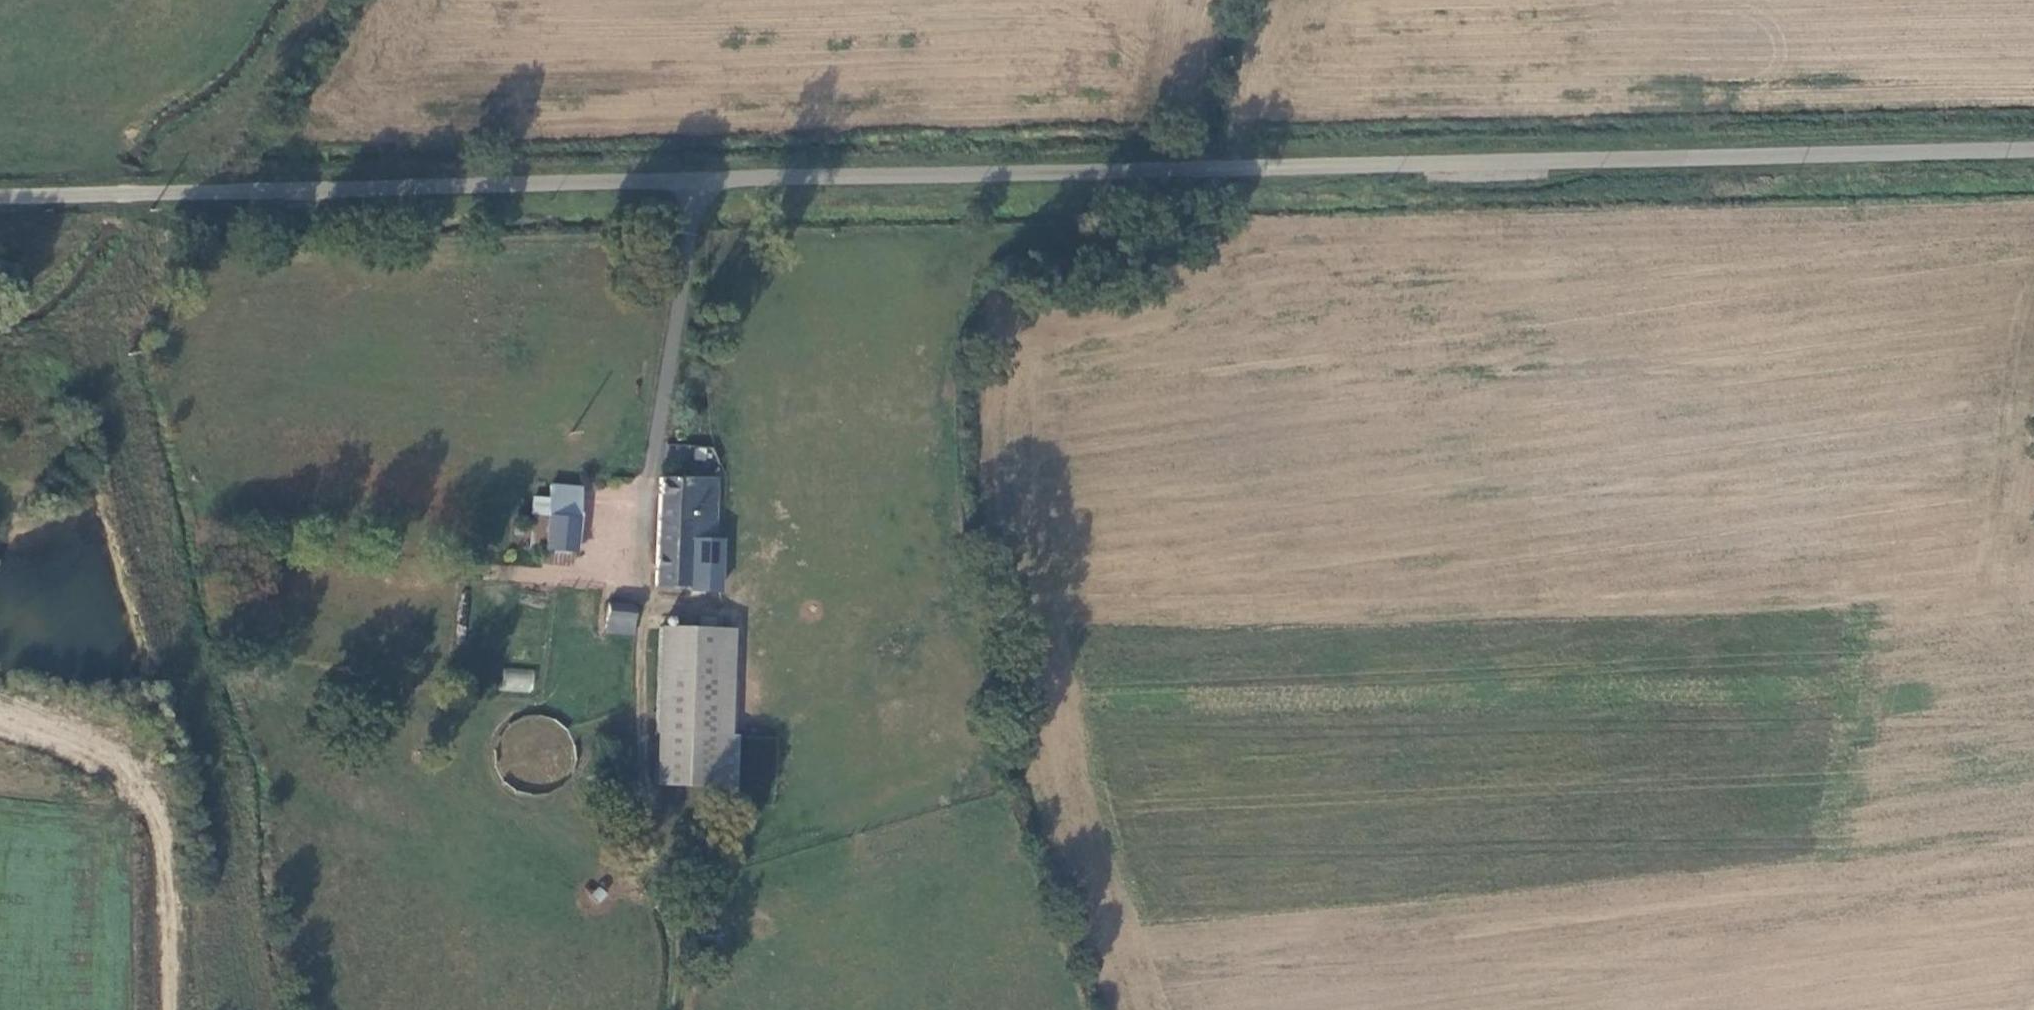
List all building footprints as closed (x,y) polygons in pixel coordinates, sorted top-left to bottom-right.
[(724,589),(726,538),(718,537),(719,478),(664,476),(661,583),(689,584),(689,588),(724,589)] [(547,550),(550,514),(536,513),(533,549),(547,550)] [(577,516),(550,514),(547,550),(574,553),(577,516)] [(574,553),(547,550),(546,567),(573,569),(574,553)] [(609,603),(607,631),(607,633),(620,635),(634,635),(636,605),(609,603)] [(738,784),(742,626),(665,623),(661,782),(738,784)] [(533,692),(534,669),(502,668),(501,691),(533,692)]
